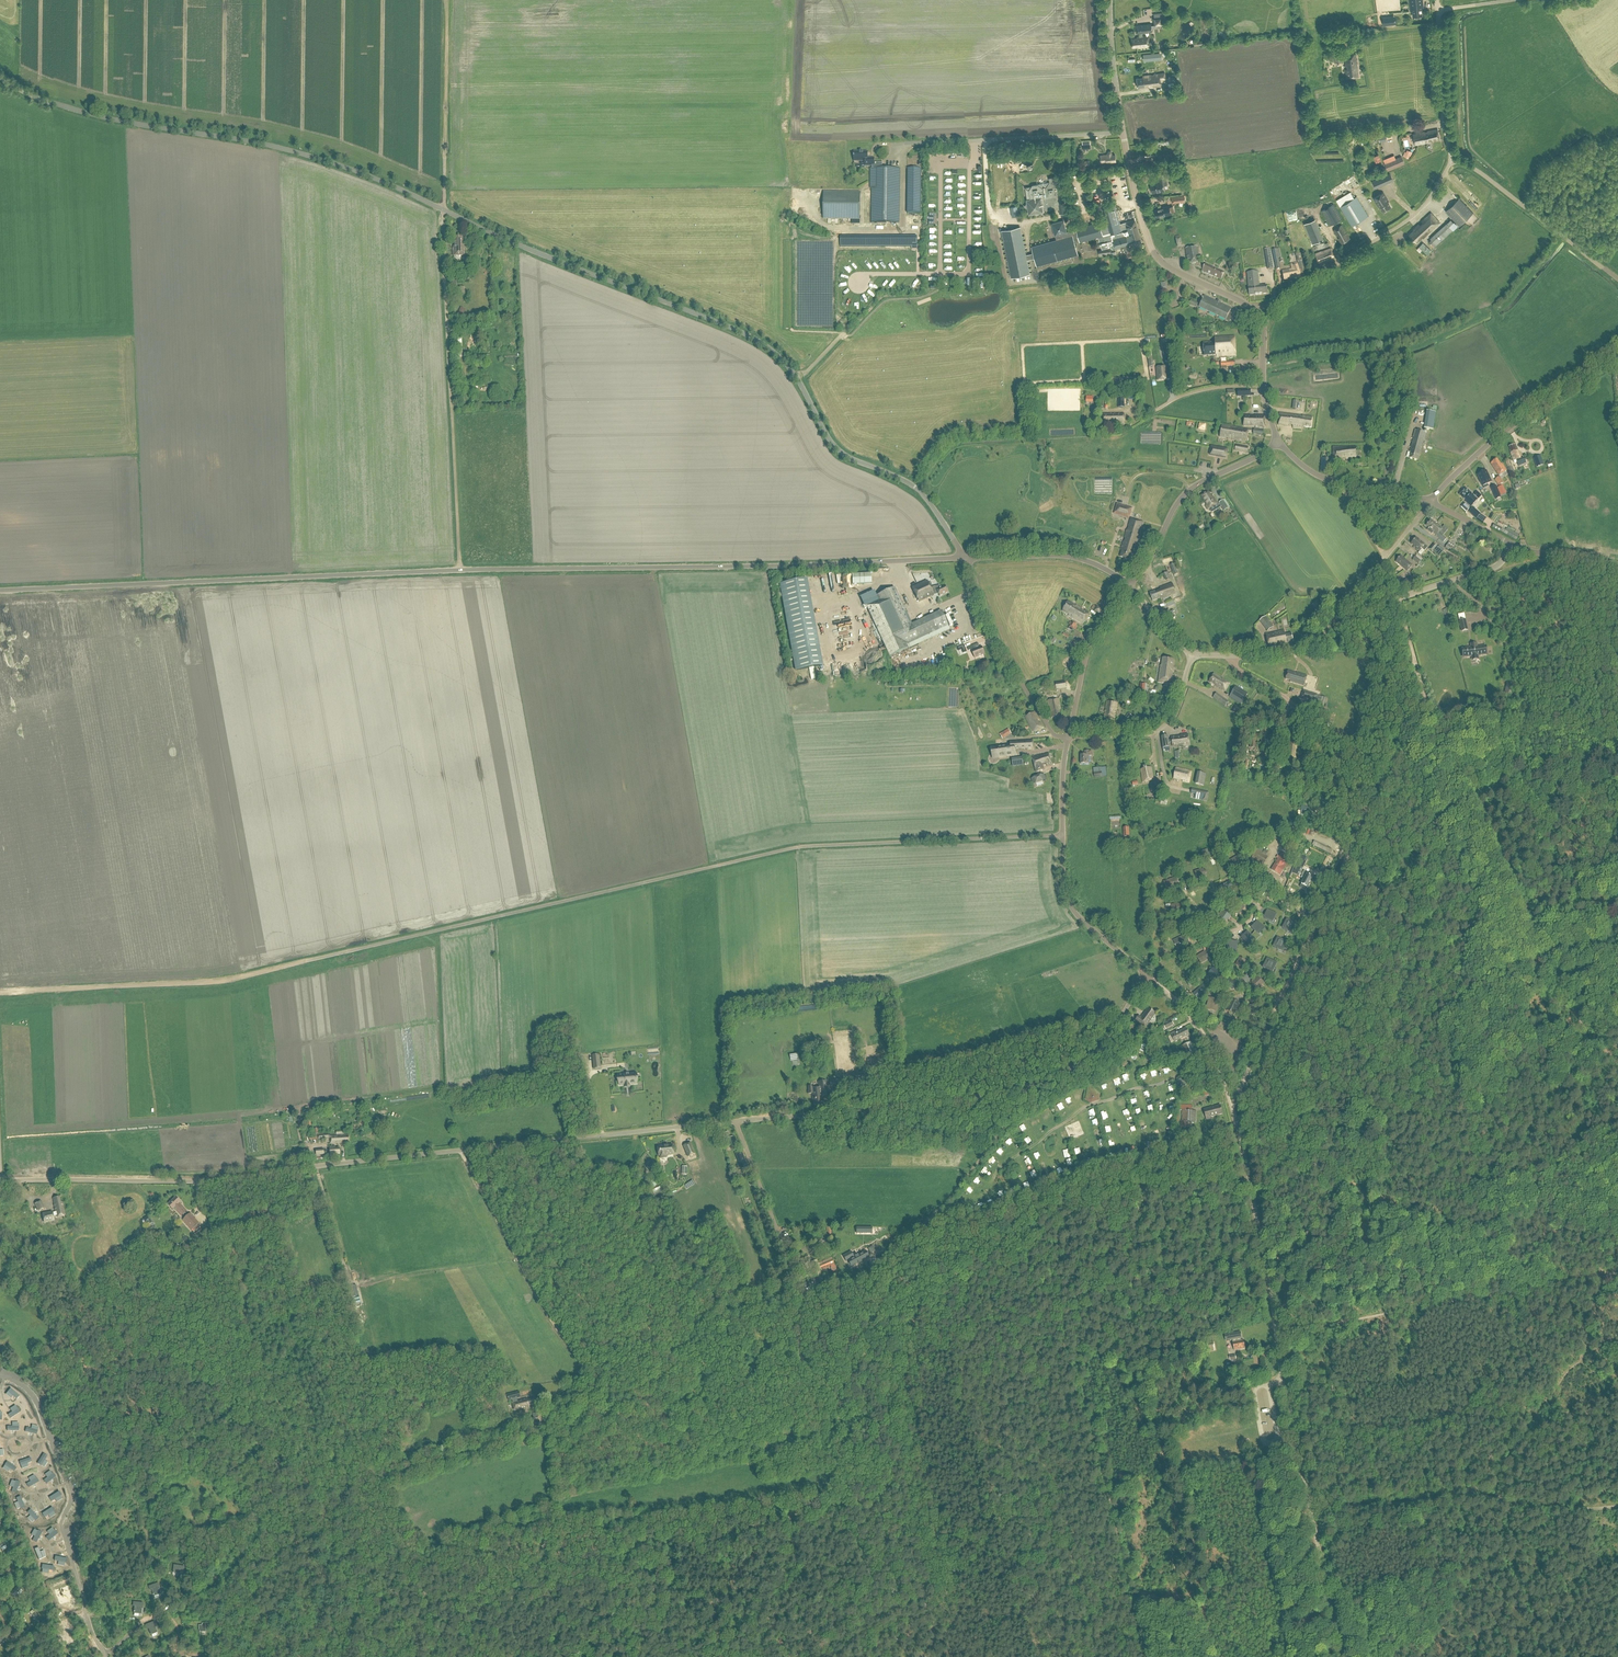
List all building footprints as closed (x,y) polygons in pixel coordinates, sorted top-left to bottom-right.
[(1410,11),(1412,11),(1413,16),(1422,15),(1421,9),(1424,9),(1423,0),(1409,0),(1410,11)] [(1383,19),(1383,24),(1391,24),(1392,24),(1392,16),(1383,17),(1383,19)] [(1138,47),(1147,46),(1150,46),(1149,36),(1146,37),(1146,36),(1143,36),(1142,32),(1152,31),(1152,29),(1155,28),(1155,24),(1151,25),(1151,24),(1151,23),(1135,25),(1136,30),(1136,29),(1137,33),(1139,33),(1140,36),(1137,37),(1137,38),(1131,38),(1132,47),(1138,46),(1138,47)] [(1334,53),(1336,63),(1343,62),(1341,52),(1334,53)] [(1358,76),(1356,54),(1344,55),(1345,67),(1346,66),(1347,69),(1345,69),(1346,77),(1358,76)] [(1151,74),(1153,87),(1161,85),(1159,73),(1151,74)] [(1143,77),(1137,78),(1138,87),(1149,86),(1149,87),(1153,87),(1151,74),(1143,75),(1143,77)] [(1428,131),(1424,132),(1426,138),(1428,138),(1429,142),(1440,139),(1438,128),(1428,130),(1428,131)] [(1378,132),(1379,141),(1387,140),(1386,131),(1378,132)] [(1426,138),(1424,132),(1424,131),(1413,133),(1415,144),(1429,142),(1428,138),(1426,138)] [(1082,141),(1082,144),(1083,149),(1091,148),(1090,140),(1082,141)] [(1073,141),(1073,150),(1082,150),(1081,141),(1073,141)] [(1146,156),(1157,155),(1156,147),(1145,149),(1146,156)] [(1112,155),(1112,152),(1111,152),(1111,151),(1110,151),(1109,151),(1108,151),(1108,152),(1108,153),(1108,155),(1106,155),(1106,154),(1100,155),(1101,162),(1106,161),(1106,162),(1116,160),(1115,154),(1112,155)] [(872,166),(872,214),(871,224),(899,224),(899,214),(900,169),(882,169),(882,163),(874,163),(874,159),(868,159),(868,152),(859,152),(859,153),(854,153),(854,162),(865,162),(865,166),(872,166)] [(1388,170),(1404,163),(1401,155),(1385,162),(1388,170)] [(1367,165),(1372,163),(1369,156),(1364,158),(1367,165)] [(908,170),(907,214),(921,214),(921,170),(908,170)] [(1157,192),(1164,191),(1163,185),(1167,184),(1165,172),(1158,173),(1160,182),(1151,183),(1152,192),(1157,191),(1157,192)] [(1394,180),(1390,173),(1372,180),(1376,188),(1394,180)] [(1024,186),(1025,187),(1029,190),(1030,198),(1027,199),(1026,199),(1027,203),(1025,206),(1028,208),(1029,214),(1034,213),(1037,215),(1040,212),(1044,211),(1043,210),(1054,208),(1054,210),(1055,210),(1054,208),(1059,207),(1059,209),(1060,213),(1066,212),(1066,210),(1063,191),(1063,190),(1066,189),(1066,185),(1062,186),(1062,185),(1064,184),(1063,175),(1049,177),(1050,182),(1046,187),(1042,187),(1037,184),(1033,184),(1031,186),(1029,189),(1025,187),(1024,186)] [(860,192),(823,192),(823,220),(860,220),(860,192)] [(1383,192),(1373,197),(1379,206),(1380,206),(1383,211),(1391,206),(1387,200),(1388,199),(1383,192)] [(1340,206),(1352,225),(1368,216),(1356,196),(1340,206)] [(1176,203),(1175,197),(1161,199),(1162,205),(1176,203)] [(1445,211),(1459,225),(1473,213),(1459,198),(1445,211)] [(1322,210),(1330,225),(1342,218),(1334,203),(1322,210)] [(1010,207),(1012,216),(1019,215),(1017,205),(1010,207)] [(1156,216),(1165,214),(1166,215),(1172,214),(1169,205),(1154,209),(1156,216)] [(1033,252),(1032,253),(1033,258),(1035,258),(1037,265),(1078,254),(1075,242),(1079,241),(1080,242),(1097,237),(1098,237),(1100,245),(1101,245),(1102,249),(1112,246),(1113,249),(1115,249),(1117,249),(1120,248),(1121,250),(1121,251),(1127,250),(1127,252),(1127,253),(1128,258),(1139,255),(1137,247),(1138,246),(1141,246),(1134,220),(1126,222),(1126,223),(1122,223),(1123,224),(1120,225),(1114,206),(1104,208),(1107,220),(1099,222),(1076,228),(1067,231),(1064,220),(1052,223),(1056,239),(1032,246),(1033,252)] [(1422,239),(1441,222),(1431,212),(1422,220),(1423,222),(1419,225),(1418,224),(1413,229),(1414,230),(1409,235),(1416,243),(1421,239),(1422,239)] [(1304,223),(1313,243),(1324,239),(1315,219),(1304,223)] [(1429,242),(1432,245),(1434,247),(1436,245),(1452,230),(1446,223),(1430,238),(1431,239),(1429,242)] [(1346,235),(1345,233),(1347,233),(1342,224),(1333,230),(1337,236),(1339,235),(1340,237),(1338,238),(1342,244),(1350,238),(1348,234),(1346,235)] [(1027,259),(1029,259),(1028,254),(1026,254),(1021,226),(1002,230),(1011,277),(1030,273),(1027,259)] [(462,243),(462,239),(453,239),(453,248),(452,248),(452,257),(465,256),(464,249),(462,249),(462,245),(464,245),(464,243),(462,243)] [(1426,245),(1422,249),(1424,251),(1427,254),(1431,249),(1426,245)] [(1199,260),(1197,247),(1185,249),(1187,257),(1189,257),(1189,261),(1187,262),(1188,265),(1191,265),(1203,270),(1202,272),(1221,280),(1224,273),(1206,265),(1205,266),(1199,264),(1199,260)] [(1327,259),(1334,256),(1331,248),(1316,253),(1319,262),(1324,260),(1327,259)] [(1264,250),(1268,270),(1274,269),(1270,249),(1264,250)] [(1301,278),(1299,270),(1298,264),(1291,265),(1292,270),(1287,271),(1287,270),(1282,271),(1284,280),(1294,278),(1295,280),(1301,278)] [(457,272),(452,273),(453,294),(464,293),(464,287),(458,287),(457,272)] [(1255,277),(1258,277),(1258,273),(1247,274),(1248,288),(1256,288),(1255,277)] [(1255,277),(1256,288),(1258,287),(1258,290),(1261,289),(1261,295),(1267,294),(1266,287),(1259,288),(1258,277),(1255,277)] [(1249,297),(1261,295),(1261,289),(1258,290),(1258,287),(1256,288),(1248,288),(1249,297)] [(1199,308),(1226,321),(1226,320),(1229,322),(1231,318),(1232,316),(1231,314),(1230,313),(1231,310),(1216,303),(1204,297),(1199,308)] [(1214,357),(1236,355),(1235,336),(1215,337),(1215,343),(1203,344),(1204,356),(1214,355),(1214,357)] [(1156,367),(1157,381),(1166,380),(1165,373),(1166,373),(1166,366),(1156,367)] [(1153,387),(1155,398),(1159,398),(1158,392),(1163,391),(1162,388),(1162,387),(1158,388),(1157,386),(1156,386),(1156,383),(1152,383),(1153,387)] [(1424,429),(1434,430),(1436,413),(1427,411),(1424,429)] [(1114,425),(1124,425),(1124,414),(1104,414),(1104,425),(1110,425),(1110,423),(1114,423),(1114,425)] [(1279,425),(1285,426),(1285,427),(1288,427),(1289,425),(1293,425),(1293,428),(1302,429),(1302,426),(1311,428),(1313,418),(1302,416),(1279,414),(1279,425)] [(1264,428),(1265,416),(1256,415),(1254,417),(1250,417),(1250,415),(1244,415),(1243,425),(1249,426),(1249,427),(1264,428)] [(1245,443),(1247,431),(1247,429),(1231,426),(1230,427),(1222,426),(1220,438),(1228,439),(1228,440),(1232,441),(1234,441),(1245,443)] [(1422,449),(1424,440),(1426,434),(1415,431),(1414,438),(1410,452),(1411,452),(1409,459),(1417,461),(1421,449),(1422,449)] [(1510,453),(1513,461),(1513,462),(1517,461),(1519,467),(1526,463),(1524,458),(1520,459),(1515,445),(1509,447),(1511,453),(1510,453)] [(1211,447),(1210,455),(1226,458),(1227,449),(1211,447)] [(1349,448),(1349,447),(1335,448),(1335,462),(1343,461),(1356,460),(1356,448),(1349,448)] [(1541,456),(1533,459),(1536,468),(1544,465),(1541,456)] [(1499,476),(1507,471),(1502,464),(1500,465),(1497,460),(1491,464),(1495,470),(1496,469),(1498,472),(1497,473),(1499,476)] [(1478,476),(1484,489),(1489,487),(1488,485),(1492,483),(1487,471),(1478,476)] [(1498,485),(1499,486),(1504,483),(1500,477),(1495,481),(1498,485)] [(1496,500),(1497,500),(1501,498),(1503,497),(1501,492),(1502,492),(1499,486),(1498,485),(1496,486),(1491,488),(1496,500)] [(1466,502),(1470,506),(1471,507),(1478,500),(1477,499),(1471,492),(1470,493),(1466,489),(1460,495),(1463,499),(1464,498),(1467,501),(1466,502)] [(1212,499),(1208,492),(1202,496),(1207,506),(1206,506),(1208,510),(1217,505),(1213,498),(1212,499)] [(1219,504),(1224,512),(1229,509),(1224,501),(1219,504)] [(1120,512),(1120,514),(1130,517),(1132,509),(1127,507),(1126,508),(1122,507),(1122,506),(1117,504),(1115,510),(1120,512)] [(1469,513),(1476,519),(1480,515),(1474,508),(1469,513)] [(1139,534),(1143,523),(1131,520),(1129,526),(1130,527),(1129,531),(1128,530),(1125,538),(1127,539),(1125,543),(1124,542),(1121,550),(1122,551),(1120,557),(1131,560),(1133,554),(1134,555),(1141,535),(1139,534)] [(1437,536),(1437,537),(1444,543),(1447,539),(1440,533),(1444,529),(1438,524),(1437,525),(1432,521),(1427,526),(1432,530),(1430,532),(1433,534),(1434,533),(1437,536)] [(1518,538),(1502,529),(1501,532),(1516,541),(1518,538)] [(1416,538),(1411,544),(1420,552),(1422,549),(1424,552),(1427,548),(1425,546),(1416,538)] [(1454,550),(1457,546),(1449,542),(1445,548),(1450,551),(1452,549),(1454,550)] [(1429,549),(1439,557),(1443,552),(1434,544),(1429,549)] [(1396,562),(1407,572),(1412,566),(1401,556),(1396,562)] [(1187,576),(1184,567),(1178,569),(1179,571),(1172,574),(1170,572),(1162,575),(1165,583),(1167,582),(1168,585),(1160,588),(1160,590),(1150,594),(1153,601),(1160,599),(1161,600),(1165,598),(1176,594),(1173,584),(1171,584),(1169,578),(1173,576),(1174,581),(1187,576)] [(852,575),(853,585),(871,584),(871,574),(852,575)] [(1399,583),(1401,590),(1416,585),(1413,577),(1399,583)] [(780,583),(796,671),(809,669),(814,668),(823,666),(806,578),(780,583)] [(930,589),(927,582),(912,589),(918,603),(933,596),(938,595),(939,597),(948,593),(945,586),(939,589),(938,587),(930,589)] [(866,607),(882,643),(889,657),(907,649),(906,646),(947,626),(941,612),(910,626),(893,588),(876,596),(878,601),(877,602),(866,607)] [(875,597),(863,602),(866,607),(877,602),(878,601),(876,596),(875,597)] [(1069,616),(1083,624),(1084,622),(1086,623),(1089,615),(1089,613),(1086,611),(1085,612),(1081,610),(1082,609),(1077,606),(1077,607),(1069,602),(1063,611),(1069,615),(1069,616)] [(1104,612),(1095,607),(1093,611),(1102,616),(1104,612)] [(1260,622),(1268,632),(1273,627),(1269,622),(1270,622),(1266,617),(1260,622)] [(1468,630),(1466,620),(1459,622),(1461,632),(1468,630)] [(1077,624),(1073,622),(1072,623),(1070,622),(1069,625),(1070,626),(1069,629),(1073,631),(1074,629),(1076,631),(1078,626),(1076,625),(1077,624)] [(1266,635),(1268,643),(1270,649),(1282,646),(1282,645),(1294,642),(1292,634),(1285,635),(1284,631),(1266,635)] [(963,654),(967,652),(964,645),(957,647),(958,651),(961,650),(963,654)] [(1462,650),(1462,657),(1463,657),(1463,658),(1485,656),(1484,655),(1486,655),(1485,648),(1484,648),(1484,647),(1477,648),(1476,645),(1470,645),(1470,648),(1462,649),(1462,650)] [(982,647),(975,650),(974,646),(968,648),(969,651),(972,650),(975,659),(985,655),(982,647)] [(1173,668),(1174,660),(1163,658),(1162,666),(1161,666),(1158,683),(1172,685),(1173,678),(1172,678),(1172,674),(1174,674),(1174,671),(1173,671),(1174,670),(1174,668),(1173,668)] [(1303,686),(1306,677),(1297,674),(1297,676),(1287,673),(1285,680),(1303,686)] [(1222,679),(1219,678),(1220,678),(1214,674),(1209,682),(1211,683),(1217,686),(1216,687),(1225,692),(1228,686),(1227,686),(1229,684),(1230,683),(1222,679)] [(1056,683),(1057,690),(1066,688),(1065,681),(1056,683)] [(1230,698),(1241,705),(1248,694),(1236,687),(1230,698)] [(1316,704),(1316,703),(1318,696),(1307,693),(1304,700),(1316,704)] [(1213,699),(1222,705),(1224,707),(1228,702),(1217,694),(1213,699)] [(1205,697),(1203,699),(1215,707),(1217,705),(1205,697)] [(1051,719),(1058,717),(1060,717),(1058,707),(1060,706),(1059,699),(1057,700),(1047,702),(1048,709),(1049,709),(1049,713),(1050,713),(1051,719)] [(1116,711),(1118,703),(1107,702),(1104,717),(1115,719),(1115,714),(1114,714),(1114,711),(1116,711)] [(1032,733),(1042,728),(1043,728),(1040,723),(1039,723),(1038,721),(1039,720),(1035,713),(1034,713),(1026,717),(1025,718),(1032,733)] [(1129,714),(1123,721),(1128,725),(1134,719),(1129,714)] [(1009,729),(1000,734),(1003,739),(1011,734),(1009,729)] [(1262,744),(1269,743),(1269,738),(1268,738),(1267,735),(1269,735),(1269,732),(1267,732),(1267,730),(1261,730),(1262,744)] [(1172,743),(1172,747),(1179,747),(1183,746),(1183,747),(1190,745),(1188,735),(1181,736),(1181,737),(1171,738),(1172,740),(1169,741),(1168,736),(1161,737),(1163,752),(1170,751),(1169,743),(1172,743)] [(991,748),(992,756),(998,755),(999,759),(1008,758),(1007,757),(1011,757),(1016,756),(1016,753),(1015,753),(1015,751),(1027,750),(1027,751),(1033,750),(1033,748),(1031,748),(1031,745),(1032,745),(1032,742),(1010,743),(1010,745),(991,748)] [(1288,757),(1295,758),(1297,744),(1289,743),(1288,757)] [(1087,764),(1089,764),(1089,756),(1092,756),(1092,751),(1085,751),(1085,756),(1081,756),(1081,765),(1087,765),(1087,764)] [(1052,765),(1049,754),(1032,759),(1037,774),(1045,771),(1043,765),(1046,764),(1046,766),(1052,765)] [(1101,773),(1094,773),(1095,778),(1102,777),(1106,776),(1106,768),(1101,768),(1101,773)] [(1142,777),(1143,783),(1153,781),(1151,768),(1141,770),(1142,777)] [(1182,782),(1189,783),(1192,772),(1176,768),(1173,779),(1179,780),(1183,781),(1182,782)] [(1130,771),(1133,784),(1140,782),(1137,770),(1130,771)] [(1195,784),(1203,786),(1206,775),(1198,773),(1195,784)] [(1031,778),(1034,788),(1044,785),(1043,781),(1046,780),(1044,774),(1031,778)] [(1192,790),(1191,794),(1195,795),(1200,796),(1199,800),(1207,802),(1209,793),(1192,790)] [(1166,793),(1163,802),(1161,801),(1161,804),(1166,805),(1169,794),(1166,793)] [(1326,804),(1327,797),(1320,795),(1318,803),(1326,804)] [(1301,818),(1309,819),(1310,807),(1302,807),(1301,818)] [(1331,855),(1333,850),(1314,841),(1312,845),(1331,855)] [(1207,849),(1201,852),(1204,859),(1210,857),(1207,849)] [(1268,858),(1257,850),(1249,862),(1261,869),(1268,858)] [(1284,867),(1288,858),(1282,853),(1278,861),(1277,860),(1271,870),(1280,876),(1285,867),(1284,867)] [(1228,862),(1232,869),(1241,864),(1237,856),(1228,862)] [(1296,867),(1293,872),(1300,875),(1302,870),(1296,867)] [(1204,869),(1194,872),(1197,880),(1206,877),(1204,869)] [(1306,877),(1302,885),(1300,887),(1301,889),(1305,891),(1306,890),(1307,888),(1308,888),(1310,884),(1309,884),(1312,877),(1307,875),(1308,873),(1304,872),(1302,875),(1306,877)] [(1258,882),(1252,874),(1248,878),(1249,880),(1248,881),(1249,882),(1249,883),(1252,887),(1258,882)] [(1163,882),(1166,891),(1176,888),(1173,878),(1163,882)] [(1180,903),(1171,905),(1172,914),(1182,912),(1180,903)] [(1235,911),(1240,914),(1246,907),(1241,904),(1235,911)] [(1264,918),(1273,922),(1276,914),(1267,910),(1264,918)] [(1221,914),(1217,921),(1223,925),(1228,919),(1229,919),(1230,917),(1221,911),(1220,913),(1221,914)] [(1283,929),(1292,933),(1296,924),(1287,920),(1283,929)] [(1252,935),(1258,940),(1261,936),(1259,935),(1265,928),(1257,922),(1251,928),(1255,932),(1252,935)] [(1258,940),(1252,935),(1252,936),(1247,932),(1241,939),(1249,945),(1252,942),(1255,944),(1258,940)] [(1179,943),(1177,944),(1178,947),(1186,944),(1187,945),(1189,944),(1185,934),(1182,936),(1183,937),(1177,940),(1179,943)] [(1274,947),(1283,952),(1287,942),(1278,938),(1274,947)] [(1229,941),(1227,950),(1236,952),(1237,943),(1229,941)] [(1196,957),(1201,965),(1209,960),(1205,952),(1196,957)] [(1263,968),(1273,973),(1277,963),(1268,959),(1263,968)] [(1217,981),(1222,976),(1214,968),(1209,974),(1217,981)] [(1258,977),(1251,983),(1257,990),(1264,983),(1258,977)] [(1233,990),(1237,984),(1229,978),(1224,983),(1233,990)] [(1209,998),(1207,1009),(1216,1011),(1219,1001),(1209,998)] [(1234,1014),(1239,1004),(1239,1003),(1232,1000),(1227,1011),(1234,1014)] [(1257,1005),(1249,1007),(1251,1014),(1258,1012),(1257,1008),(1258,1008),(1257,1005)] [(1135,1021),(1145,1028),(1156,1014),(1149,1009),(1142,1018),(1139,1016),(1135,1021)] [(1129,1023),(1125,1031),(1132,1034),(1136,1027),(1129,1023)] [(1190,1035),(1186,1028),(1178,1032),(1177,1031),(1170,1034),(1174,1042),(1190,1035)] [(1182,1046),(1187,1057),(1195,1054),(1190,1043),(1182,1046)] [(618,1075),(619,1085),(623,1085),(630,1084),(636,1084),(636,1083),(635,1079),(636,1079),(636,1078),(635,1078),(635,1074),(635,1073),(618,1075)] [(811,1089),(813,1107),(821,1106),(820,1096),(828,1096),(826,1082),(818,1082),(819,1088),(811,1089)] [(1086,1094),(1085,1100),(1090,1103),(1091,1104),(1099,1101),(1100,1101),(1101,1094),(1088,1084),(1087,1093),(1086,1094)] [(1183,1110),(1182,1122),(1187,1122),(1188,1122),(1196,1122),(1196,1111),(1192,1111),(1192,1106),(1180,1105),(1180,1110),(1183,1110)] [(1203,1110),(1206,1119),(1206,1120),(1212,1119),(1211,1118),(1222,1115),(1223,1115),(1221,1105),(1219,1106),(1203,1110)] [(730,1139),(728,1133),(724,1135),(724,1136),(723,1136),(727,1148),(737,1144),(734,1138),(730,1139)] [(348,1135),(335,1136),(332,1136),(328,1134),(318,1135),(318,1139),(329,1138),(330,1139),(330,1145),(335,1144),(349,1144),(348,1135)] [(683,1146),(688,1158),(695,1155),(690,1143),(683,1146)] [(337,1146),(329,1147),(330,1155),(340,1154),(340,1147),(337,1148),(337,1146)] [(666,1158),(666,1156),(673,1155),(672,1146),(658,1147),(658,1157),(660,1157),(660,1159),(666,1158)] [(736,1155),(741,1169),(747,1167),(741,1153),(736,1155)] [(64,1215),(62,1202),(60,1202),(59,1197),(53,1198),(55,1212),(52,1213),(52,1212),(42,1214),(44,1222),(53,1220),(53,1216),(56,1216),(56,1217),(64,1215)] [(181,1216),(182,1214),(186,1219),(183,1221),(191,1229),(198,1222),(191,1214),(189,1216),(185,1212),(186,1211),(179,1203),(181,1202),(176,1197),(168,1205),(172,1209),(174,1208),(181,1216)] [(35,1204),(39,1211),(44,1209),(41,1201),(35,1204)] [(861,1262),(869,1258),(866,1251),(854,1257),(851,1252),(843,1256),(846,1262),(847,1261),(850,1260),(850,1261),(848,1263),(851,1267),(858,1264),(862,1263),(861,1262)] [(822,1260),(817,1262),(822,1273),(831,1269),(832,1273),(837,1271),(829,1253),(820,1257),(822,1260)] [(1233,1340),(1233,1342),(1235,1350),(1244,1349),(1243,1340),(1241,1341),(1241,1338),(1242,1338),(1241,1332),(1225,1335),(1226,1341),(1233,1340)] [(1206,1343),(1207,1349),(1207,1351),(1215,1350),(1214,1342),(1206,1343)] [(517,1399),(520,1398),(519,1392),(507,1395),(509,1401),(512,1400),(517,1399)] [(514,1411),(518,1410),(529,1407),(529,1405),(535,1404),(534,1399),(528,1400),(527,1399),(517,1402),(513,1403),(512,1403),(514,1411)] [(174,1565),(173,1572),(174,1572),(174,1574),(184,1575),(185,1567),(174,1565)] [(152,1590),(154,1597),(161,1594),(159,1589),(160,1589),(159,1583),(149,1587),(150,1591),(152,1590)] [(143,1609),(143,1603),(133,1602),(132,1606),(134,1607),(133,1613),(141,1614),(142,1609),(143,1609)] [(157,1632),(155,1628),(157,1627),(155,1621),(145,1625),(147,1629),(148,1629),(151,1635),(157,1632)] [(62,1627),(62,1637),(69,1637),(69,1628),(70,1628),(70,1625),(66,1625),(66,1628),(62,1627)]
